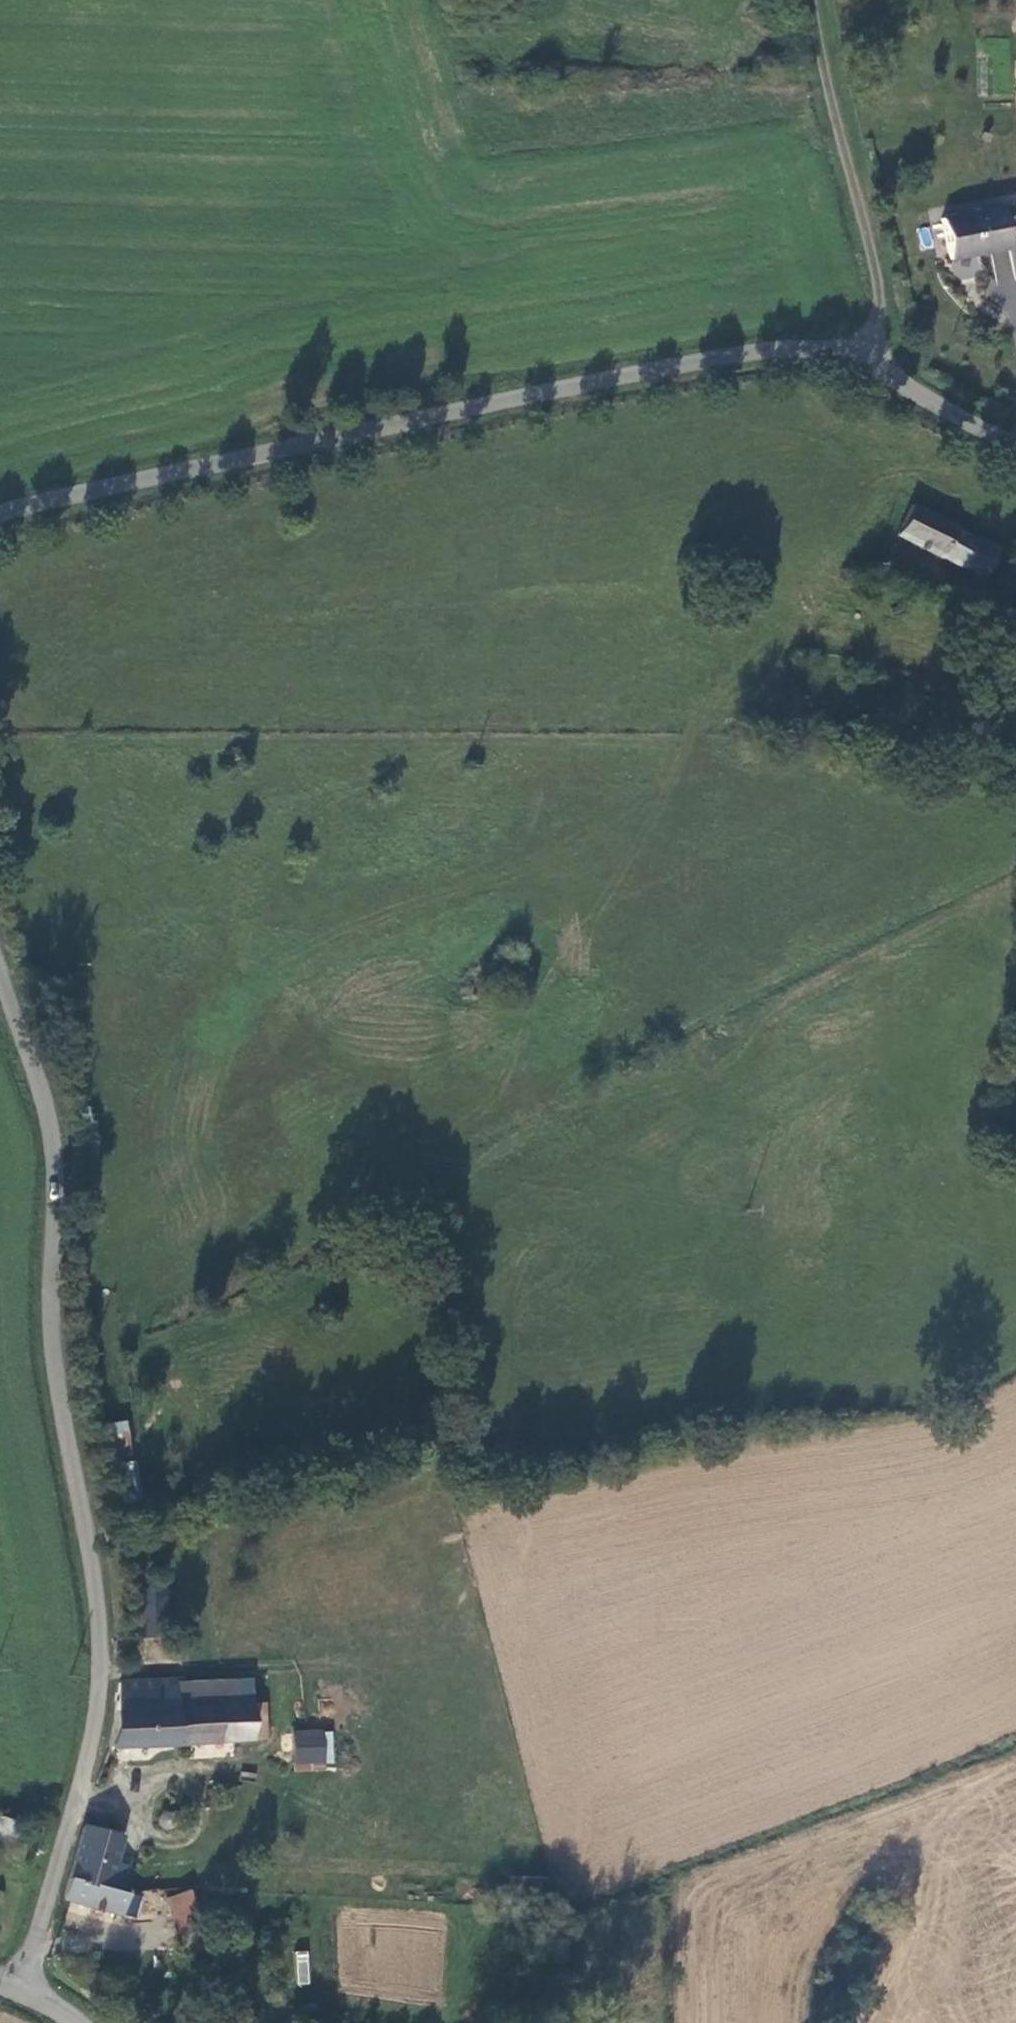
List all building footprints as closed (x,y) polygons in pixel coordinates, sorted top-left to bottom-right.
[(1001,207),(941,219),(949,257),(1010,244),(1001,207)] [(985,577),(1000,549),(905,513),(893,538),(985,577)] [(139,1502),(123,1424),(96,1429),(111,1507),(139,1502)] [(139,1635),(165,1636),(166,1593),(141,1591),(139,1635)] [(203,1705),(203,1680),(179,1681),(179,1706),(203,1705)] [(179,1681),(120,1682),(110,1744),(264,1741),(264,1703),(203,1705),(179,1706),(179,1681)] [(274,1703),(264,1703),(264,1741),(275,1741),(274,1703)] [(285,1741),(285,1764),(306,1763),(305,1740),(285,1741)] [(22,1841),(25,1823),(0,1818),(0,1836),(22,1841)] [(122,1836),(85,1825),(69,1876),(108,1886),(122,1836)] [(137,1840),(122,1836),(108,1886),(124,1891),(137,1840)] [(119,1913),(124,1891),(108,1886),(69,1876),(62,1897),(119,1913)] [(190,1890),(169,1898),(188,1953),(209,1946),(190,1890)] [(306,1951),(294,1952),(298,1985),(311,1984),(306,1951)]
